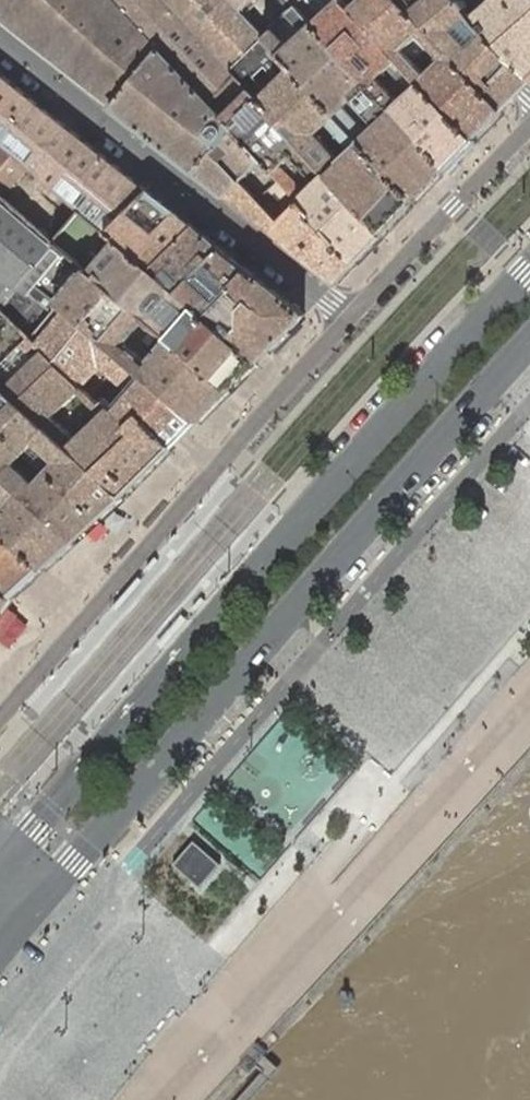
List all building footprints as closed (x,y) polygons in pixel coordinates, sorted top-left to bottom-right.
[(209,104),(237,77),(231,70),(166,0),(0,0),(0,18),(10,26),(61,67),(113,107),(159,49),(209,104)] [(383,234),(415,201),(360,142),(337,117),(292,69),(279,55),(264,39),(239,12),(228,0),(166,0),(231,70),(237,77),(250,90),(259,101),(326,173),(328,175),(383,234)] [(239,12),(264,39),(279,55),(292,69),(337,117),(360,142),(415,201),(447,167),(316,27),(313,23),(300,10),(291,0),(228,0),(239,12)] [(300,10),(310,0),(291,0),(300,10)] [(475,138),(425,84),(405,102),(383,81),(404,62),(356,9),(348,0),(345,0),(316,27),(447,167),(475,138)] [(356,9),(404,62),(425,84),(475,138),(503,109),(402,0),(348,0),(356,9)] [(424,0),(402,0),(503,109),(513,99),(507,94),(476,64),(424,0)] [(476,64),(507,94),(513,99),(522,89),(529,81),(529,78),(507,58),(487,38),(457,0),(424,0),(476,64)] [(487,38),(507,58),(529,78),(529,76),(508,57),(488,37),(472,16),(459,0),(457,0),(487,38)] [(472,16),(488,37),(508,57),(529,76),(529,0),(491,0),(489,2),(488,0),(459,0),(472,16)] [(225,196),(261,160),(222,118),(209,104),(159,49),(113,107),(225,196)] [(195,227),(149,190),(68,126),(0,72),(0,140),(16,154),(81,209),(153,270),(195,227)] [(259,101),(250,90),(237,77),(209,104),(222,118),(261,160),(272,172),(298,200),(310,213),(357,262),(383,234),(328,175),(326,173),(259,101)] [(16,154),(0,140),(0,174),(16,154)] [(310,213),(298,200),(280,222),(242,180),(225,196),(280,239),(335,283),(337,283),(357,262),(310,213)] [(55,242),(0,196),(0,311),(3,308),(101,404),(106,398),(110,404),(115,408),(129,424),(141,413),(173,446),(199,421),(57,300),(37,283),(64,250),(55,242)] [(81,209),(55,242),(64,250),(82,265),(85,268),(91,272),(230,390),(259,361),(153,270),(81,209)] [(304,312),(195,227),(153,270),(259,361),(304,316),(304,315),(304,314),(304,313),(303,313),(304,312)] [(82,265),(64,250),(37,283),(57,300),(85,268),(82,265)] [(85,268),(57,300),(199,421),(230,390),(91,272),(85,268)] [(173,446),(141,413),(129,424),(115,408),(110,404),(106,398),(101,404),(3,308),(0,311),(0,383),(124,495),(173,446)] [(124,495),(0,383),(0,427),(99,518),(124,495)] [(99,518),(0,427),(0,473),(74,541),(99,518)] [(74,541),(0,473),(0,528),(44,568),(74,541)] [(44,568),(0,528),(0,584),(14,597),(44,568)] [(14,597),(0,584),(0,615),(14,597)] [(201,891),(225,864),(198,840),(174,868),(201,891)]
